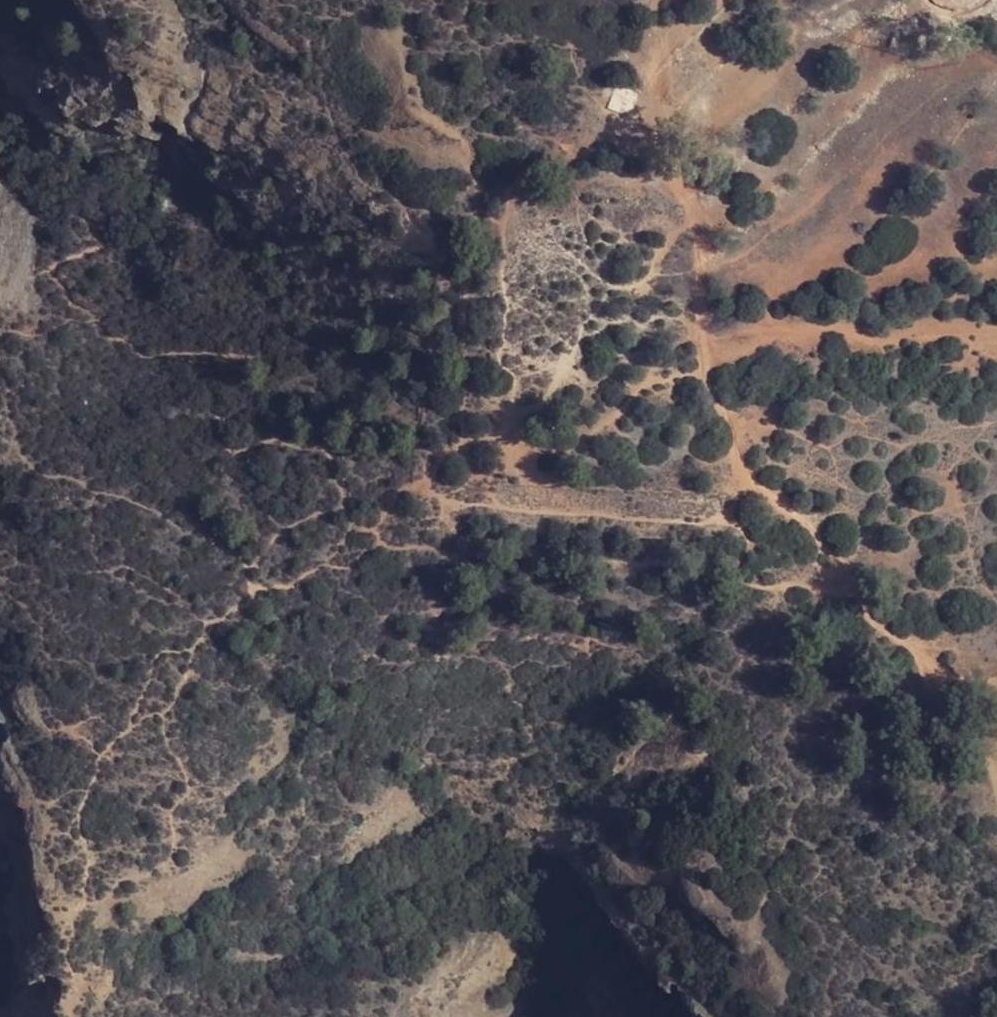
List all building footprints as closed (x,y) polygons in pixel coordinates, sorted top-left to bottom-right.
[(783,12),(788,20),(801,14),(795,5),(783,12)] [(616,82),(602,74),(595,86),(609,93),(613,86),(616,82)]
